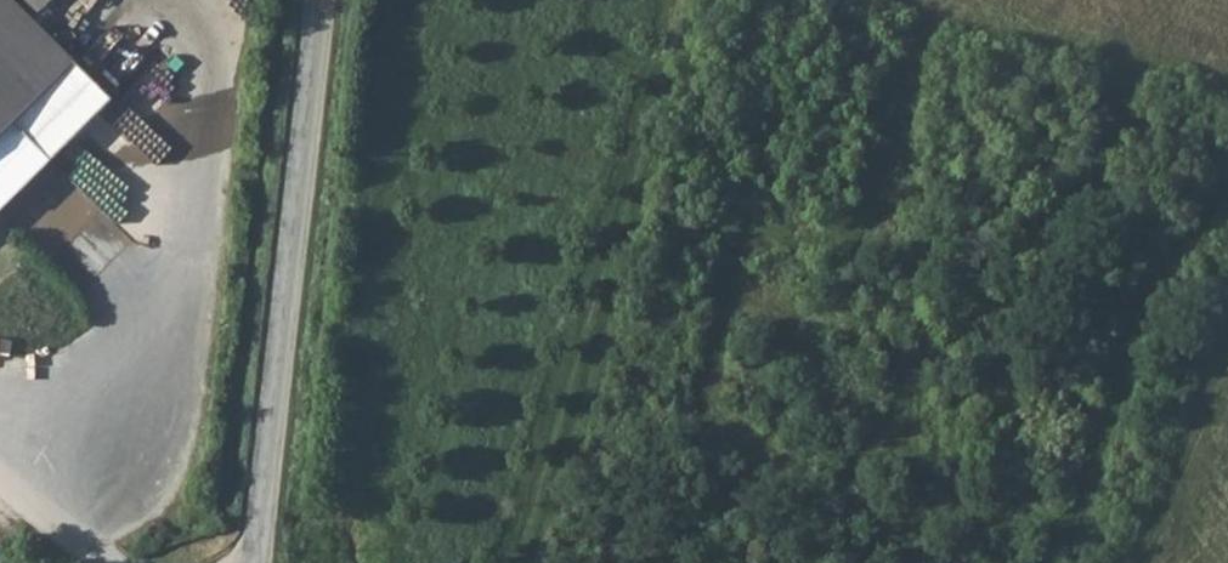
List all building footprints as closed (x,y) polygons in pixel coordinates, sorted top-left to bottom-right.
[(128,103),(29,0),(0,0),(0,227),(128,103)] [(57,16),(75,0),(41,0),(57,16)]
